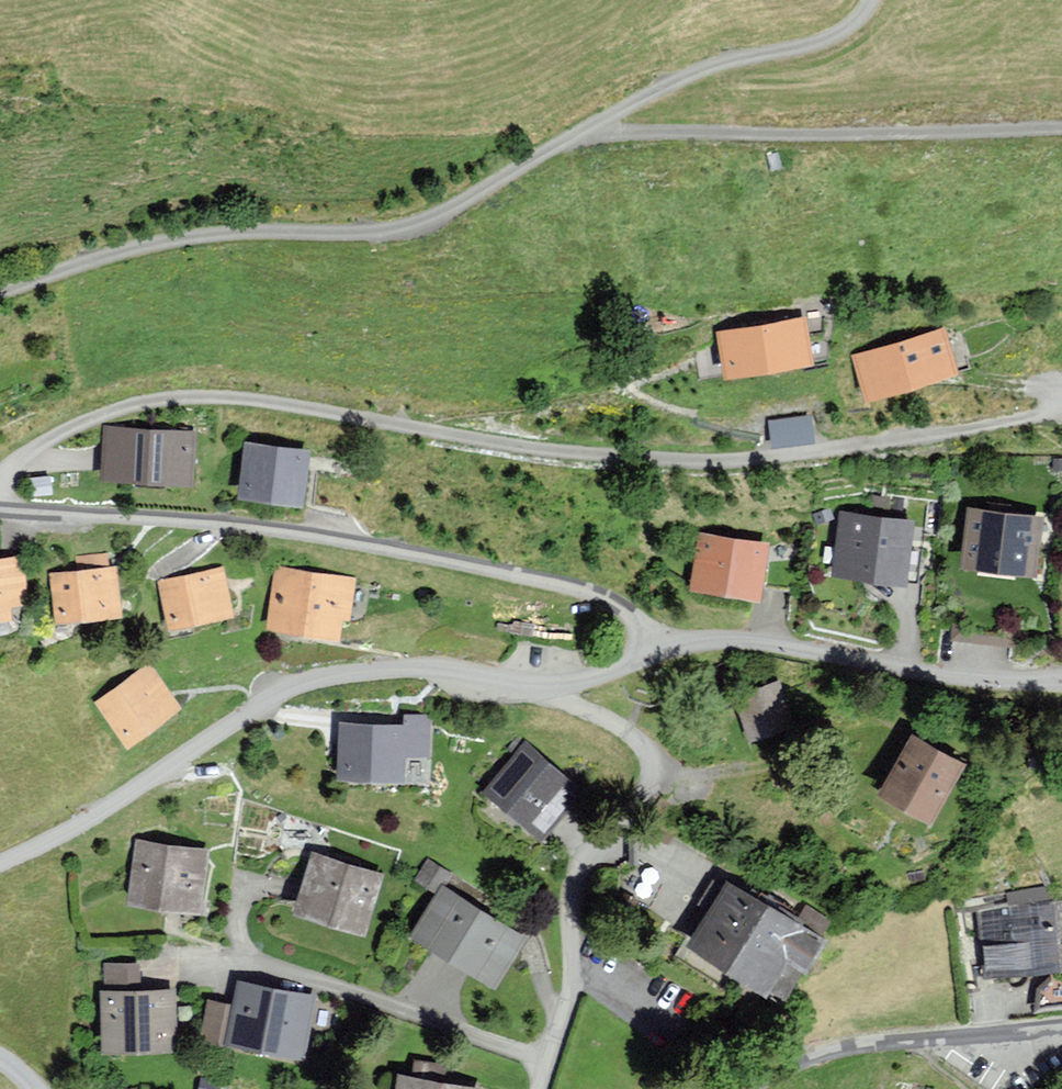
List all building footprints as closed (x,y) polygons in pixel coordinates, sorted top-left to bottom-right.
[(802,324),(723,335),(729,378),(809,366),(802,324)] [(941,334),(859,360),(871,399),(953,373),(941,334)] [(812,441),(809,418),(772,423),(775,446),(812,441)] [(191,435),(108,429),(104,478),(187,485),(191,435)] [(248,449),(242,496),(300,503),(306,456),(248,449)] [(1039,521),(970,513),(964,567),(1033,575),(1039,521)] [(911,524),(843,516),(835,576),(904,584),(911,524)] [(701,538),(693,590),(758,600),(766,548),(701,538)] [(80,575),(53,578),(57,622),(117,617),(114,571),(108,572),(107,555),(79,557),(80,575)] [(0,562),(0,620),(8,619),(6,603),(25,601),(20,560),(0,562)] [(354,583),(279,570),(269,626),(337,638),(340,617),(348,619),(354,583)] [(219,572),(162,585),(173,629),(229,616),(219,572)] [(100,705),(130,745),(178,710),(148,669),(100,705)] [(787,680),(740,697),(756,740),(802,723),(787,680)] [(341,727),(340,780),(402,782),(403,754),(428,755),(429,720),(406,719),(406,730),(341,727)] [(916,739),(884,792),(929,819),(961,766),(916,739)] [(521,762),(494,795),(542,835),(570,802),(521,762)] [(139,845),(132,904),(200,911),(207,853),(139,845)] [(314,858),(297,914),(363,934),(380,878),(314,858)] [(447,875),(429,863),(417,880),(436,892),(447,875)] [(731,888),(694,949),(766,992),(788,956),(806,967),(818,948),(802,939),(805,933),(731,888)] [(443,890),(414,938),(494,987),(523,939),(443,890)] [(985,974),(1061,967),(1061,901),(980,908),(985,974)] [(240,988),(228,1043),(301,1059),(313,1004),(240,988)] [(104,996),(105,1051),(173,1050),(172,996),(104,996)] [(401,1078),(399,1088),(447,1088),(441,1088),(444,1068),(418,1064),(415,1080),(401,1078)]
